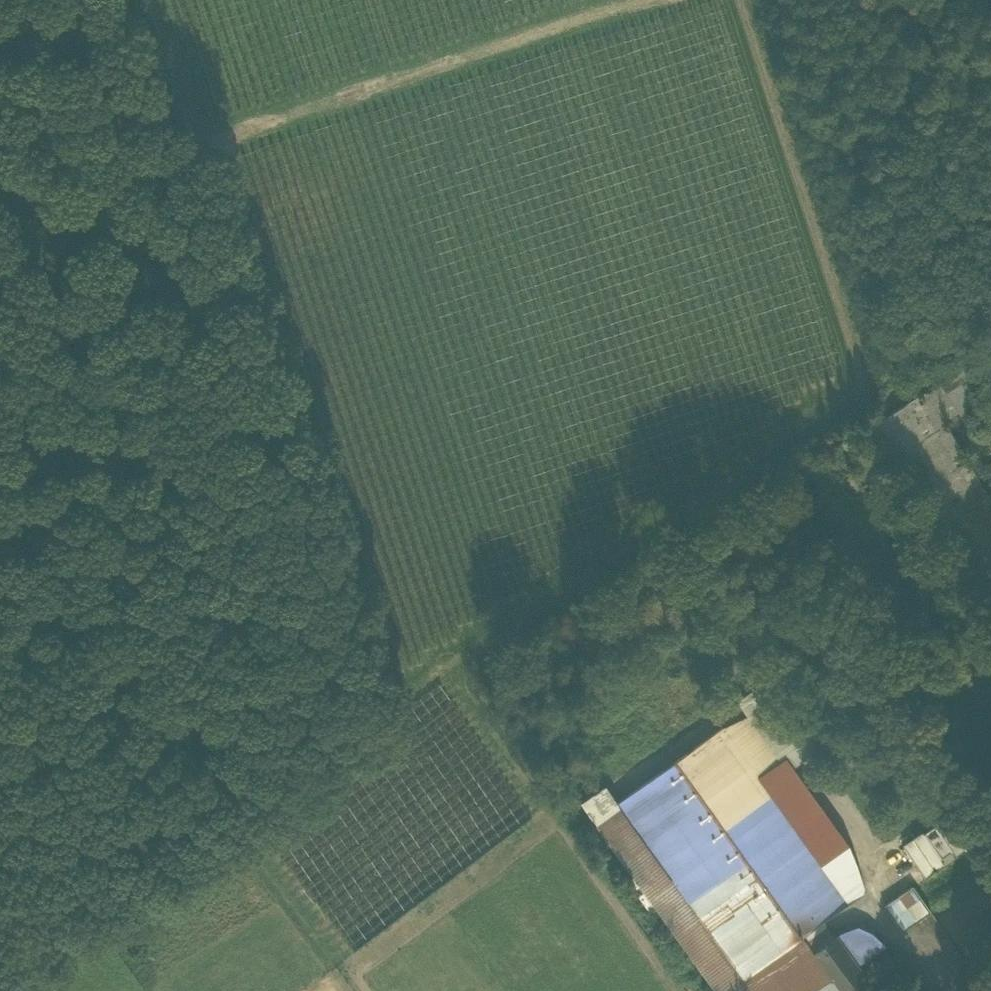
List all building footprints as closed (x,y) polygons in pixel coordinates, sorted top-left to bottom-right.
[(943,382),(927,391),(945,422),(961,411),(943,382)] [(945,422),(927,391),(870,426),(976,603),(990,594),(990,499),(945,422)] [(976,603),(987,620),(990,617),(990,594),(976,603)] [(748,714),(723,727),(735,745),(758,728),(748,714)] [(616,804),(741,979),(801,936),(848,902),(758,776),(781,760),(758,728),(735,745),(723,727),(616,804)] [(871,885),(781,760),(758,776),(848,902),(871,885)] [(616,804),(604,787),(580,802),(715,990),(840,990),(831,979),(821,986),(802,960),(813,952),(801,936),(741,979),(616,804)] [(954,811),(936,823),(938,826),(924,836),(922,833),(906,844),(929,878),(977,845),(954,811)] [(884,906),(902,932),(930,912),(913,886),(884,906)] [(859,926),(834,937),(856,967),(883,948),(875,937),(859,926)] [(840,990),(880,990),(873,980),(868,983),(856,967),(834,937),(813,952),(802,960),(821,986),(831,979),(840,990)]
